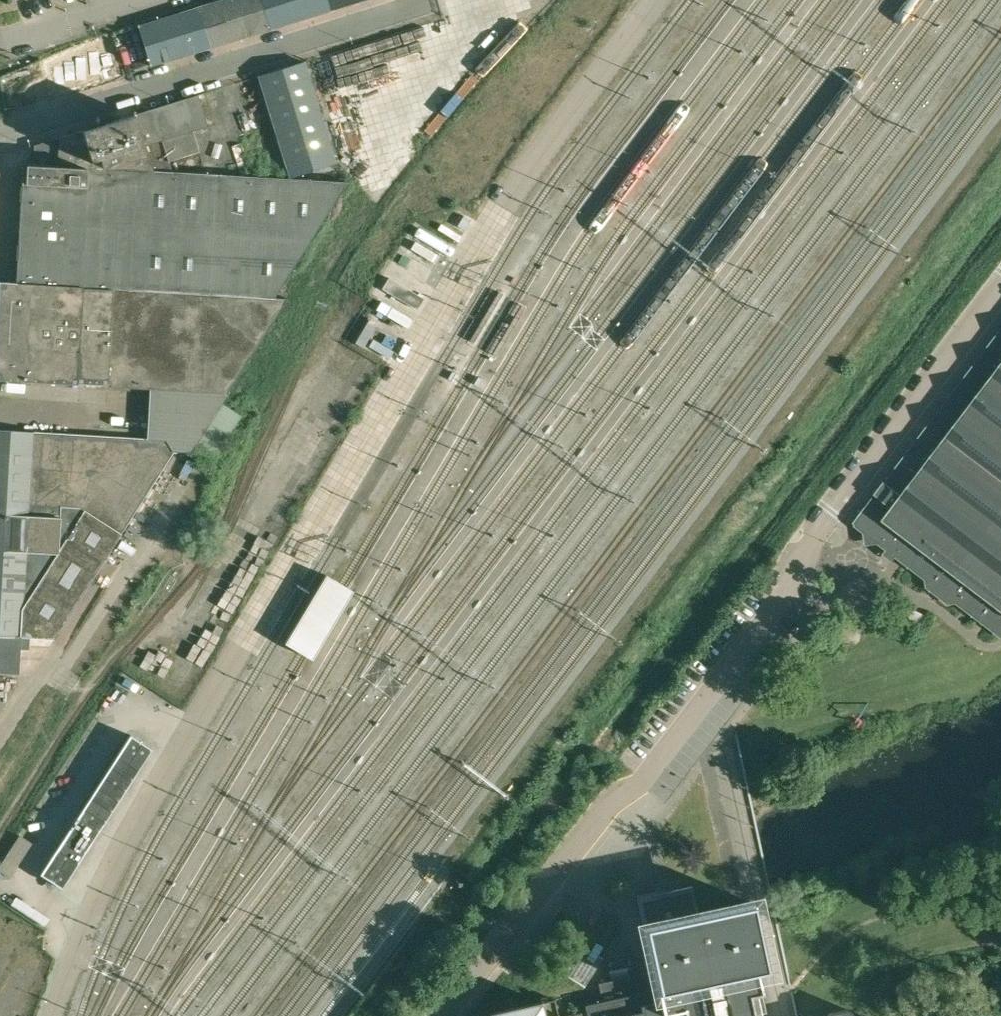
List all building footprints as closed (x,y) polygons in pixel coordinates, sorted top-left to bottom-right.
[(219,0),(199,6),(212,47),(232,40),(219,0)] [(219,0),(232,40),(273,28),(264,0),(220,0),(219,0)] [(273,28),(329,10),(326,0),(264,0),(273,28)] [(329,10),(351,3),(350,0),(326,0),(329,10)] [(199,6),(180,12),(193,52),(212,47),(199,6)] [(193,52),(180,12),(139,25),(151,65),(193,52)] [(121,75),(109,35),(81,43),(42,63),(53,96),(121,75)] [(306,61),(260,74),(291,177),(337,163),(316,96),(306,61)] [(383,91),(373,100),(389,116),(398,108),(383,91)] [(200,93),(138,113),(155,170),(173,171),(170,160),(199,151),(193,130),(209,125),(200,93)] [(61,137),(59,165),(155,170),(138,113),(61,137)] [(36,145),(35,163),(59,165),(61,137),(36,145)] [(230,391),(290,298),(275,297),(349,181),(173,171),(155,170),(59,165),(35,163),(35,164),(25,163),(19,262),(19,266),(18,283),(2,282),(2,285),(0,322),(0,379),(150,387),(230,391)] [(370,323),(363,341),(397,354),(404,336),(370,323)] [(853,523),(873,538),(927,579),(928,587),(950,604),(958,602),(1000,634),(1000,327),(853,523)] [(20,674),(21,669),(22,647),(28,648),(29,636),(41,637),(53,638),(81,595),(88,584),(114,542),(171,451),(164,439),(147,438),(0,430),(0,673),(2,673),(20,674)] [(301,653),(311,659),(353,591),(342,584),(326,574),(284,643),(301,653)] [(152,750),(132,737),(43,876),(64,889),(152,750)] [(755,1015),(766,1012),(757,971),(767,969),(746,874),(725,879),(697,885),(681,888),(636,898),(656,989),(639,993),(635,975),(598,984),(602,1001),(584,1005),(585,1010),(559,1015),(555,998),(542,1001),(487,1013),(475,1015),(755,1015)]
